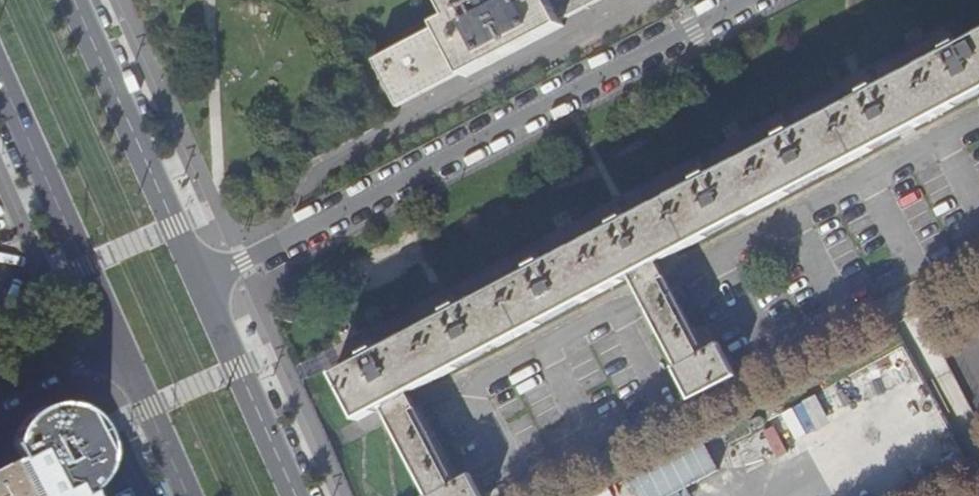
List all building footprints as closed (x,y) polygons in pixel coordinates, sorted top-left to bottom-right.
[(467,82),(570,28),(554,0),(442,0),(454,23),(439,30),(467,82)] [(570,28),(622,0),(554,0),(570,28)] [(978,90),(978,32),(956,44),(952,37),(942,42),(946,50),(874,89),(870,81),(859,87),(863,94),(791,132),(787,125),(776,131),(780,138),(708,176),(704,169),(693,175),(697,182),(625,221),(621,213),(610,219),(614,226),(543,264),(539,257),(527,263),(531,270),(459,308),(455,301),(444,307),(447,314),(376,353),(372,345),(361,351),(365,358),(334,375),(358,420),(381,408),(427,495),(480,495),(468,475),(450,485),(403,396),(629,276),(643,301),(676,365),(673,367),(690,398),(735,375),(717,343),(699,352),(672,302),(665,290),(652,264),(978,90)] [(395,117),(444,91),(424,54),(438,47),(433,38),(370,71),(395,117)] [(26,495),(90,495),(94,490),(95,488),(98,484),(102,477),(107,469),(107,463),(107,455),(107,446),(105,439),(102,432),(97,425),(91,419),(85,414),(76,409),(68,407),(60,406),(50,407),(41,409),(33,412),(25,417),(19,423),(13,431),(10,439),(11,447),(8,448),(14,459),(9,461),(26,495)] [(640,495),(662,495),(722,476),(712,446),(632,473),(640,495)] [(9,461),(0,465),(0,495),(26,495),(9,461)]
